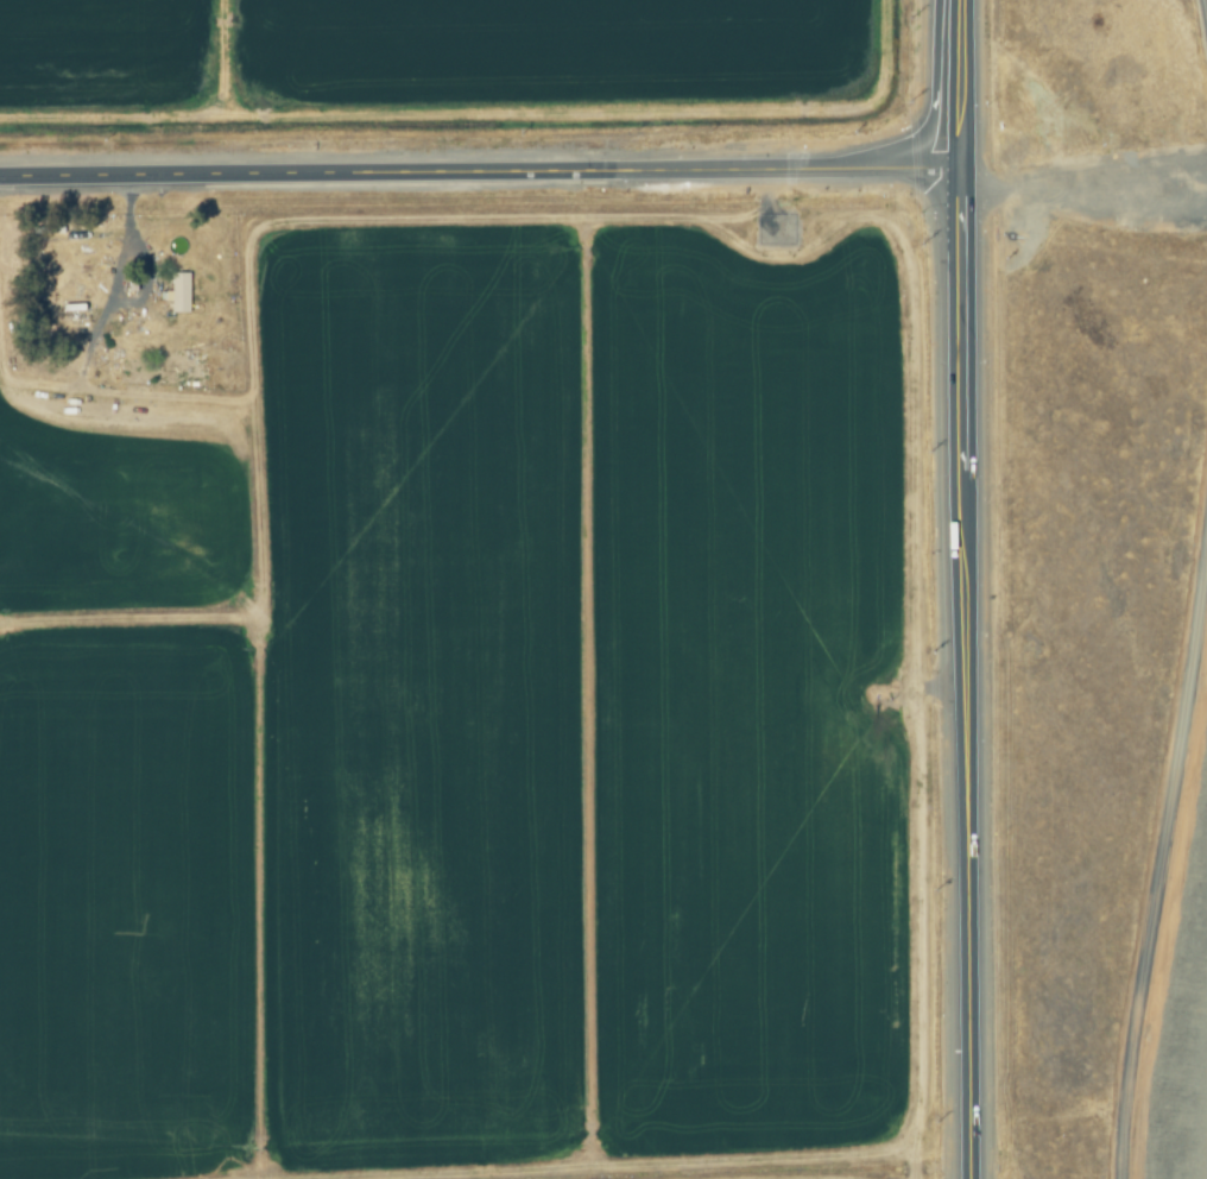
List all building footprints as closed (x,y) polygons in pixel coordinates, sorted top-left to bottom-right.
[(173,311),(190,311),(189,273),(172,273),(173,311)]
